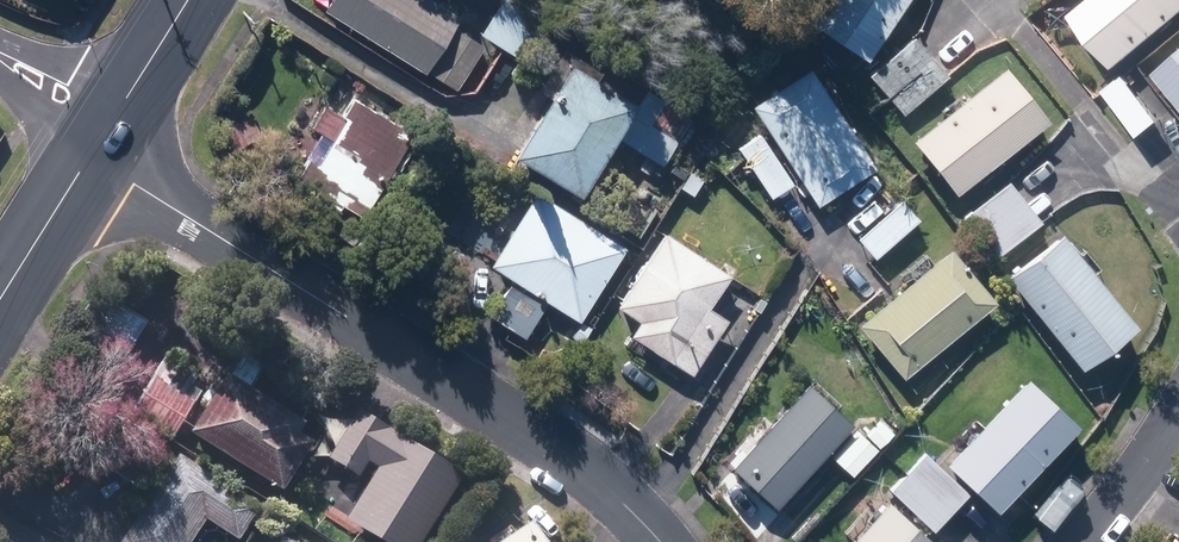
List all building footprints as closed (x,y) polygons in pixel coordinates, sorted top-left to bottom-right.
[(459,13),(438,0),(329,0),(323,10),(451,90),(479,45),(451,27),(459,13)] [(480,35),(515,51),(534,10),(513,0),(497,0),(480,35)] [(807,21),(863,61),(908,0),(823,0),(807,21)] [(1073,13),(1117,67),(1178,16),(1178,0),(1088,0),(1073,13)] [(915,31),(868,70),(907,117),(954,78),(915,31)] [(1155,70),(1178,99),(1178,51),(1155,70)] [(640,98),(573,55),(533,118),(511,153),(577,195),(640,98)] [(1001,64),(909,137),(956,196),(1048,123),(1001,64)] [(769,201),(800,180),(815,202),(874,162),(809,67),(750,107),(765,130),(735,150),(769,201)] [(1124,73),(1103,91),(1142,140),(1164,123),(1124,73)] [(422,138),(354,98),(345,113),(326,101),(311,127),(321,133),(294,179),(370,225),(422,138)] [(1009,178),(961,217),(994,257),(1042,217),(1009,178)] [(527,338),(550,303),(576,320),(625,249),(538,189),(489,261),(514,278),(490,313),(527,338)] [(898,197),(851,238),(870,259),(917,219),(898,197)] [(727,318),(707,305),(728,273),(662,230),(614,304),(637,319),(627,334),(690,376),(727,318)] [(1056,230),(1003,274),(1080,367),(1134,323),(1056,230)] [(947,248),(856,325),(901,378),(992,301),(947,248)] [(166,360),(130,414),(167,439),(203,385),(166,360)] [(1022,374),(943,464),(997,512),(1077,423),(1022,374)] [(227,376),(190,434),(280,493),(318,435),(227,376)] [(812,384),(729,465),(772,509),(855,428),(812,384)] [(323,462),(364,485),(342,521),(378,541),(423,541),(463,474),(353,410),(323,462)] [(121,422),(94,460),(132,488),(159,449),(121,422)] [(882,450),(858,474),(873,490),(897,467),(882,450)] [(177,451),(119,541),(250,541),(255,534),(247,529),(262,505),(177,451)] [(928,451),(889,487),(928,530),(967,494),(928,451)] [(886,499),(848,541),(934,541),(886,499)] [(528,522),(499,541),(542,541),(528,522)]
